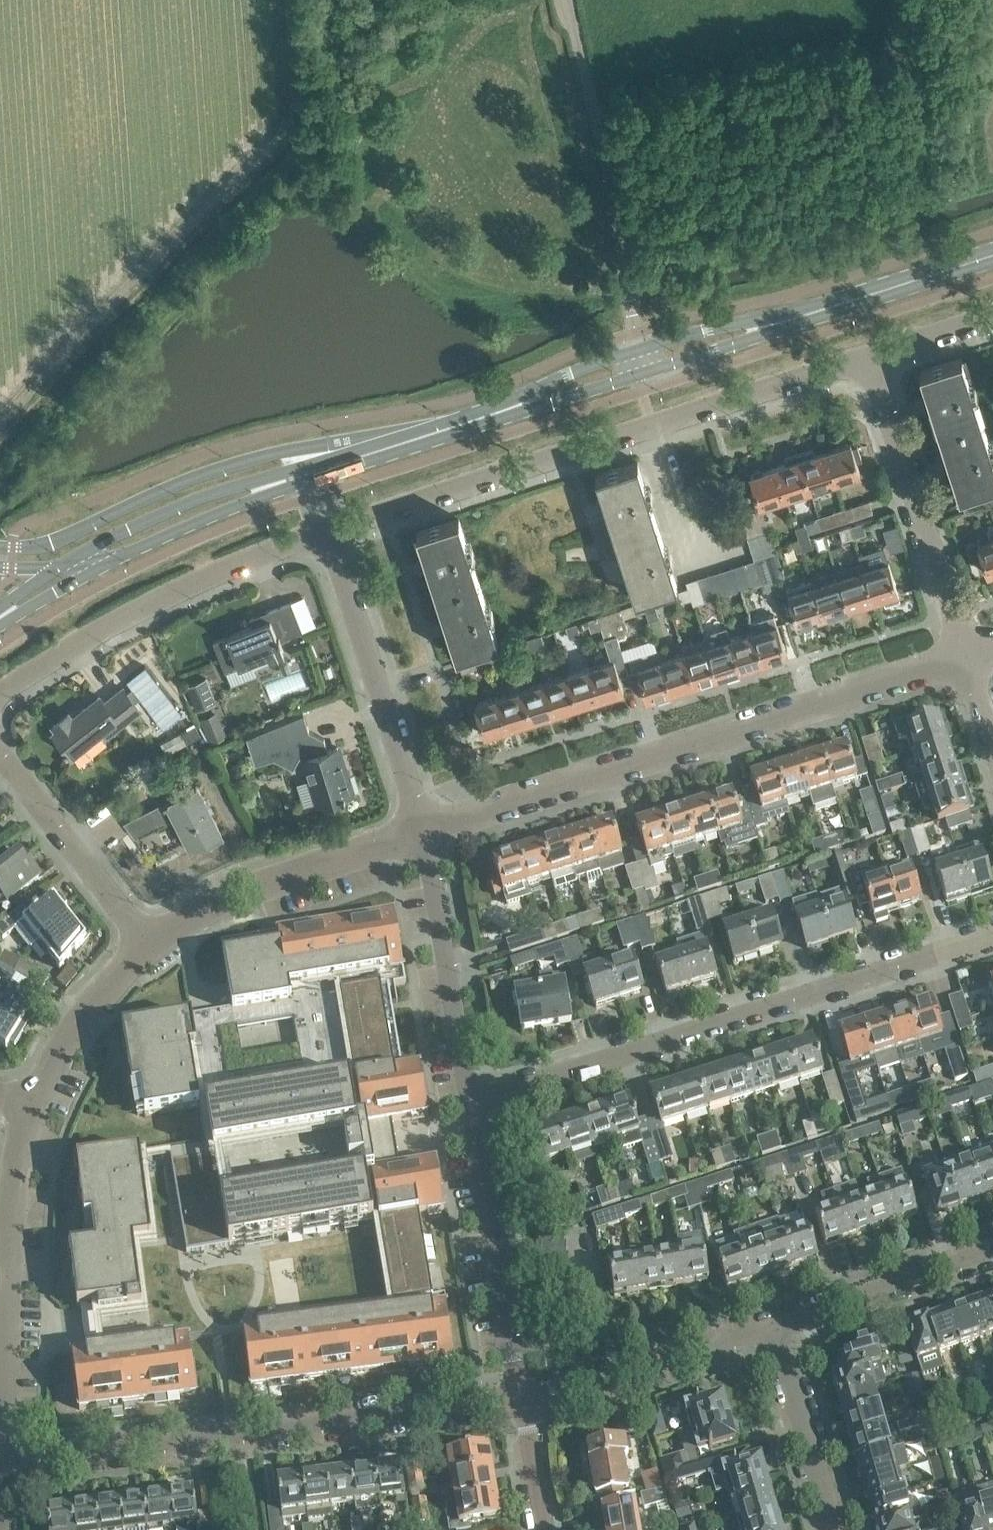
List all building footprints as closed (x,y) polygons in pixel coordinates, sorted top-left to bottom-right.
[(931,405),(940,432),(981,418),(962,356),(920,369),(928,396),(925,397),(928,406),(931,405)] [(940,432),(948,458),(945,459),(948,467),(951,466),(960,493),(992,483),(992,455),(981,418),(940,432)] [(824,450),(834,481),(860,472),(856,461),(862,459),(857,444),(851,446),(850,442),(824,450)] [(800,458),(810,489),(834,481),(824,450),(800,458)] [(810,489),(800,458),(775,466),(785,497),(810,489)] [(616,535),(658,521),(638,460),(596,473),(605,500),(603,501),(606,510),(608,509),(616,535)] [(785,497),(775,466),(751,474),(761,505),(785,497)] [(988,503),(992,501),(992,489),(984,492),(988,503)] [(988,503),(984,492),(961,499),(965,510),(988,503)] [(844,508),(848,519),(872,511),(869,500),(844,508)] [(762,508),(740,515),(744,524),(744,525),(765,518),(762,508)] [(834,511),(838,523),(848,519),(844,508),(834,511)] [(424,558),(425,563),(427,567),(429,566),(437,592),(479,579),(459,517),(417,531),(426,558),(424,558)] [(765,518),(744,525),(747,536),(770,529),(767,517),(765,518)] [(677,584),(658,521),(616,535),(624,562),(622,563),(625,572),(627,571),(636,597),(677,584)] [(863,521),(850,525),(853,537),(866,533),(863,521)] [(795,527),(799,538),(809,535),(806,523),(795,527)] [(898,523),(885,527),(892,548),(905,544),(898,523)] [(853,537),(850,525),(840,528),(843,540),(853,537)] [(987,528),(991,538),(979,542),(978,540),(966,544),(972,560),(982,557),(983,560),(981,560),(984,570),(987,569),(988,573),(992,571),(992,526),(987,528)] [(747,536),(751,548),(774,540),(770,529),(747,536)] [(809,535),(799,538),(803,549),(813,545),(809,535)] [(774,540),(751,548),(755,559),(766,556),(778,552),(774,540)] [(884,545),(859,553),(861,562),(873,599),(884,596),(886,601),(900,597),(898,591),(889,561),(886,553),(884,545)] [(778,552),(766,556),(773,578),(774,578),(785,575),(778,552)] [(766,556),(755,559),(762,582),(766,596),(778,592),(774,578),(773,578),(766,556)] [(755,559),(744,563),(751,586),(762,582),(755,559)] [(861,562),(836,570),(848,607),(849,607),(851,613),(863,609),(862,603),(873,599),(861,562)] [(744,563),(732,566),(739,589),(751,586),(744,563)] [(732,566),(721,570),(728,593),(739,589),(732,566)] [(721,570),(709,574),(717,597),(728,593),(721,570)] [(836,570),(812,577),(812,579),(814,585),(824,615),(834,612),(836,617),(847,614),(846,608),(848,607),(836,570)] [(709,574),(698,577),(705,600),(717,597),(709,574)] [(688,587),(678,590),(682,601),(692,598),(694,604),(705,600),(698,577),(686,581),(688,587)] [(499,641),(479,579),(437,592),(446,619),(444,620),(446,628),(449,627),(457,655),(499,641)] [(812,579),(787,587),(789,593),(798,623),(799,623),(801,629),(815,624),(813,618),(824,615),(814,585),(812,579)] [(659,617),(656,609),(653,598),(642,601),(648,620),(659,617)] [(225,636),(214,641),(226,671),(232,685),(258,675),(252,660),(269,653),(271,659),(285,653),(285,652),(284,652),(279,639),(281,639),(280,638),(302,630),(303,630),(292,601),(267,611),(270,619),(242,630),(241,630),(228,635),(228,633),(224,635),(225,636)] [(621,608),(609,612),(617,634),(628,631),(621,608)] [(612,659),(591,666),(600,696),(625,688),(621,676),(629,673),(617,634),(609,612),(588,619),(591,630),(602,627),(612,659)] [(577,622),(566,626),(569,637),(580,634),(577,622)] [(753,630),(763,661),(787,653),(777,623),(753,630)] [(704,633),(705,637),(712,658),(717,676),(740,668),(730,638),(726,626),(704,633)] [(740,668),(763,661),(753,630),(730,638),(740,668)] [(541,634),(531,637),(534,649),(545,645),(541,634)] [(630,655),(656,645),(652,636),(627,646),(630,655)] [(534,649),(531,637),(520,641),(524,652),(534,649)] [(684,653),(694,683),(717,676),(712,658),(705,637),(682,644),(684,653)] [(501,646),(489,650),(493,662),(504,658),(501,646)] [(662,660),(663,660),(659,648),(630,658),(634,670),(639,668),(649,698),(671,690),(662,660)] [(479,653),(483,665),(493,662),(489,650),(479,653)] [(479,653),(469,656),(473,668),(483,665),(479,653)] [(694,683),(684,653),(663,660),(662,660),(671,690),(694,683)] [(469,656),(466,657),(459,660),(463,671),(473,668),(469,656)] [(292,669),(287,657),(278,661),(283,673),(292,669)] [(591,666),(568,673),(578,705),(592,701),(591,699),(600,696),(591,666)] [(307,670),(267,679),(271,697),(311,688),(307,670)] [(568,673),(545,681),(554,711),(564,708),(565,710),(578,705),(568,673)] [(196,710),(216,702),(206,677),(186,685),(196,710)] [(545,681),(522,688),(532,720),(546,716),(546,714),(554,711),(545,681)] [(57,729),(54,732),(67,748),(65,750),(67,753),(69,752),(72,755),(104,731),(107,735),(140,709),(124,688),(105,702),(100,696),(83,709),(84,710),(74,719),(69,712),(54,725),(57,729)] [(522,688),(499,696),(508,726),(518,723),(519,725),(532,720),(522,688)] [(508,726),(499,696),(476,703),(481,720),(479,721),(482,731),(484,731),(485,734),(508,726)] [(302,706),(245,730),(253,756),(269,751),(296,764),(300,755),(304,757),(319,804),(355,792),(343,755),(341,755),(338,746),(328,749),(325,738),(310,730),(302,706)] [(227,736),(217,711),(200,717),(210,742),(227,736)] [(916,751),(947,741),(939,716),(897,730),(900,740),(908,738),(912,752),(916,751)] [(175,749),(201,736),(195,724),(169,738),(175,749)] [(862,741),(871,768),(885,764),(876,736),(862,741)] [(916,751),(923,774),(954,765),(947,741),(916,751)] [(832,751),(822,754),(832,787),(857,779),(867,776),(862,760),(852,763),(846,746),(845,746),(844,744),(841,742),(833,745),(831,748),(832,751)] [(832,787),(822,754),(799,761),(809,795),(832,787)] [(775,765),(776,769),(777,768),(787,802),(809,795),(799,761),(789,764),(788,761),(785,759),(776,762),(775,765)] [(920,801),(962,789),(961,786),(967,784),(963,772),(957,774),(954,765),(923,774),(904,780),(906,786),(911,784),(912,788),(915,787),(920,801)] [(743,792),(746,801),(755,828),(767,824),(766,821),(790,813),(787,802),(777,768),(776,769),(766,772),(765,768),(761,767),(753,769),(751,773),(752,776),(751,776),(755,788),(743,792)] [(889,780),(893,790),(906,786),(904,780),(902,776),(889,780)] [(876,784),(880,794),(893,790),(889,780),(876,784)] [(164,801),(124,821),(132,832),(174,810),(194,848),(222,834),(196,785),(169,799),(168,798),(163,800),(164,801)] [(718,834),(723,849),(759,838),(755,828),(746,801),(735,805),(732,793),(731,793),(730,790),(727,788),(718,791),(717,794),(718,798),(708,801),(718,834)] [(879,812),(872,789),(860,793),(867,816),(879,812)] [(938,821),(945,819),(969,811),(969,810),(974,808),(970,796),(965,798),(962,789),(920,801),(924,811),(934,808),(938,821)] [(704,839),(718,834),(708,801),(706,798),(703,796),(695,799),(693,802),(694,805),(684,808),(697,845),(705,842),(704,839)] [(660,812),(661,816),(676,860),(698,853),(696,845),(697,845),(684,808),(675,811),(674,808),(671,806),(662,809),(660,812)] [(969,811),(945,819),(949,831),(973,823),(969,811)] [(637,823),(642,838),(631,842),(638,864),(646,892),(658,888),(652,868),(666,864),(664,859),(673,856),(674,860),(676,860),(661,816),(638,823),(637,823)] [(610,822),(587,829),(601,870),(601,873),(609,870),(625,865),(611,821),(610,821),(610,822)] [(890,826),(893,836),(900,834),(906,832),(903,822),(890,826)] [(911,830),(919,855),(931,852),(923,826),(911,830)] [(587,829),(565,836),(575,870),(574,870),(577,879),(588,875),(601,870),(587,829)] [(906,832),(900,834),(908,859),(919,855),(911,830),(906,832)] [(824,838),(828,850),(839,847),(836,835),(824,838)] [(565,836),(541,844),(552,877),(574,870),(575,870),(565,836)] [(828,850),(824,838),(812,842),(816,854),(828,850)] [(541,844),(518,851),(529,885),(552,877),(541,844)] [(971,857),(959,861),(971,896),(983,891),(983,889),(992,886),(983,853),(982,853),(979,844),(968,847),(971,857)] [(764,852),(769,868),(781,865),(776,849),(764,852)] [(529,885),(518,851),(508,855),(507,851),(503,850),(495,852),(493,855),(494,858),(493,859),(499,877),(491,880),(496,895),(504,892),(508,904),(532,896),(529,885)] [(19,852),(10,859),(10,858),(7,860),(7,861),(0,867),(0,892),(7,901),(39,877),(19,852)] [(841,853),(829,857),(837,883),(849,879),(841,853)] [(971,896),(959,861),(947,864),(944,855),(933,859),(936,868),(946,901),(956,898),(957,900),(971,896)] [(899,871),(887,875),(898,909),(922,901),(909,862),(897,865),(899,871)] [(650,907),(646,892),(638,864),(626,868),(633,892),(634,891),(640,911),(650,907)] [(772,875),(779,898),(780,902),(793,897),(784,871),(772,875)] [(707,876),(711,888),(723,885),(719,873),(707,876)] [(766,902),(779,898),(772,875),(759,879),(766,902)] [(898,909),(887,875),(863,883),(874,916),(898,909)] [(711,888),(707,876),(695,880),(699,892),(711,888)] [(737,887),(739,894),(756,889),(753,881),(737,887)] [(739,896),(739,894),(737,887),(702,898),(710,922),(723,918),(719,906),(731,902),(730,899),(739,896)] [(60,968),(90,932),(83,923),(78,926),(63,907),(67,903),(59,893),(36,911),(28,901),(0,924),(0,934),(3,938),(16,928),(31,948),(39,942),(60,968)] [(821,907),(832,940),(855,933),(845,900),(844,900),(842,893),(832,897),(834,903),(821,907)] [(714,935),(710,922),(702,898),(689,902),(698,932),(700,931),(703,939),(714,935)] [(832,940),(821,907),(807,912),(805,905),(795,909),(797,915),(807,948),(832,940)] [(748,920),(759,953),(782,946),(772,913),(771,913),(769,907),(759,910),(761,916),(748,920)] [(601,911),(590,914),(594,926),(605,922),(601,911)] [(132,1087),(140,1086),(145,1114),(200,1105),(206,1143),(169,1149),(170,1155),(187,1252),(374,1220),(374,1219),(379,1219),(394,1306),(434,1299),(419,1214),(444,1210),(436,1161),(400,1167),(392,1120),(428,1114),(420,1066),(403,1068),(392,1003),(398,1002),(395,985),(406,983),(402,957),(399,939),(394,913),(224,941),(221,942),(222,943),(233,1009),(123,1027),(122,1028),(123,1028),(125,1044),(131,1043),(133,1055),(127,1056),(130,1073),(136,1072),(138,1083),(132,1084),(132,1087)] [(594,926),(590,914),(578,918),(582,930),(594,926)] [(633,920),(641,943),(643,950),(656,946),(647,916),(633,920)] [(724,928),(735,961),(759,953),(748,920),(734,925),(732,918),(723,921),(725,928),(724,928)] [(626,947),(641,943),(633,920),(619,924),(626,947)] [(558,938),(570,934),(566,922),(554,926),(558,938)] [(547,942),(547,941),(543,930),(508,942),(511,954),(547,942)] [(563,942),(570,963),(575,977),(586,974),(597,1006),(598,1006),(598,1005),(620,998),(610,965),(596,969),(594,964),(593,964),(591,958),(584,960),(577,938),(563,942)] [(570,963),(563,942),(537,951),(538,960),(554,955),(558,967),(570,963)] [(692,946),(681,950),(692,986),(717,978),(707,947),(693,951),(692,946)] [(692,986),(681,950),(669,954),(671,958),(657,963),(667,994),(692,986)] [(537,951),(511,959),(515,971),(539,963),(538,960),(537,951)] [(623,960),(610,965),(620,998),(642,991),(642,992),(644,991),(633,957),(632,958),(630,953),(622,955),(623,960)] [(15,972),(19,964),(14,961),(12,965),(8,963),(6,967),(15,972)] [(21,961),(19,964),(15,972),(17,973),(43,988),(50,977),(21,961)] [(6,967),(0,964),(0,986),(2,988),(0,991),(0,995),(6,998),(0,1007),(0,1011),(4,1013),(0,1019),(0,1044),(6,1048),(10,1042),(15,1045),(24,1031),(18,1028),(35,1001),(10,985),(17,973),(15,972),(6,967)] [(541,1012),(543,1027),(572,1022),(571,1019),(573,1018),(572,1012),(570,1012),(565,983),(555,985),(553,972),(540,974),(541,980),(547,1011),(541,1012)] [(523,1031),(543,1027),(541,1012),(547,1011),(541,980),(536,982),(537,988),(516,991),(523,1031)] [(949,997),(957,1021),(970,1017),(962,993),(949,997)] [(931,1001),(908,1008),(923,1056),(924,1057),(946,1049),(959,1045),(949,1015),(937,1019),(931,1001)] [(895,1012),(886,1015),(901,1064),(924,1057),(923,1056),(908,1008),(906,1009),(905,1005),(893,1009),(895,1012)] [(886,1015),(863,1023),(878,1067),(879,1071),(901,1064),(886,1015)] [(970,1017),(957,1021),(960,1031),(973,1027),(970,1017)] [(851,1063),(839,1067),(844,1083),(857,1078),(856,1074),(878,1067),(863,1023),(840,1030),(851,1063)] [(788,1047),(799,1080),(823,1073),(812,1039),(788,1047)] [(959,1045),(946,1049),(956,1080),(969,1076),(959,1045)] [(788,1047),(765,1054),(777,1087),(799,1080),(788,1047)] [(754,1095),(777,1087),(765,1054),(743,1061),(754,1095)] [(743,1061),(720,1069),(731,1102),(754,1095),(743,1061)] [(973,1072),(977,1085),(989,1081),(992,1080),(992,1066),(973,1072)] [(708,1110),(731,1102),(720,1069),(697,1076),(708,1110)] [(845,1107),(834,1072),(822,1076),(833,1111),(845,1107)] [(697,1076),(675,1083),(685,1117),(708,1110),(697,1076)] [(857,1078),(844,1083),(854,1113),(867,1109),(865,1102),(857,1078)] [(968,1088),(973,1101),(992,1094),(992,1092),(989,1081),(977,1085),(968,1088)] [(651,1091),(658,1114),(647,1117),(662,1164),(674,1160),(663,1124),(685,1117),(675,1083),(651,1091)] [(913,1101),(909,1088),(908,1083),(905,1084),(906,1089),(901,1091),(905,1104),(913,1101)] [(913,1101),(922,1098),(918,1085),(909,1088),(913,1101)] [(952,1108),(973,1101),(968,1088),(947,1095),(952,1108)] [(935,1113),(952,1108),(947,1095),(931,1100),(935,1113)] [(647,1117),(636,1121),(628,1098),(626,1098),(623,1097),(615,1100),(613,1103),(604,1106),(615,1139),(619,1149),(641,1142),(650,1168),(662,1164),(647,1117)] [(615,1139),(604,1106),(582,1113),(593,1146),(615,1139)] [(895,1117),(902,1137),(916,1132),(914,1126),(926,1122),(921,1107),(895,1117)] [(593,1146),(582,1113),(559,1120),(570,1154),(573,1164),(596,1156),(593,1146)] [(570,1154),(559,1120),(539,1127),(538,1127),(536,1127),(547,1161),(570,1154)] [(808,1140),(817,1137),(812,1120),(802,1123),(808,1140)] [(879,1123),(861,1129),(865,1139),(882,1133),(879,1123)] [(865,1139),(861,1129),(845,1134),(848,1144),(865,1139)] [(772,1152),(781,1149),(776,1132),(767,1135),(772,1152)] [(772,1152),(767,1135),(757,1138),(762,1155),(772,1152)] [(833,1138),(816,1144),(819,1153),(836,1148),(833,1138)] [(819,1153),(816,1144),(787,1153),(795,1175),(806,1172),(801,1159),(819,1153)] [(726,1167),(735,1163),(730,1147),(721,1150),(726,1167)] [(152,1239),(142,1160),(141,1153),(140,1150),(77,1158),(77,1161),(83,1160),(84,1172),(79,1173),(81,1190),(86,1189),(88,1201),(82,1201),(85,1218),(93,1217),(96,1243),(70,1246),(70,1249),(76,1248),(77,1260),(72,1261),(74,1278),(80,1277),(81,1289),(76,1289),(78,1306),(88,1305),(93,1350),(105,1349),(100,1314),(143,1308),(134,1241),(152,1239)] [(726,1167),(721,1150),(711,1153),(717,1170),(726,1167)] [(787,1153),(758,1162),(762,1172),(766,1184),(795,1175),(787,1153)] [(982,1198),(984,1197),(985,1199),(987,1201),(992,1199),(992,1160),(991,1153),(969,1160),(982,1198)] [(961,1206),(947,1168),(945,1160),(933,1164),(934,1167),(924,1170),(938,1213),(948,1210),(948,1211),(951,1213),(958,1211),(959,1208),(959,1206),(961,1206)] [(982,1198),(969,1160),(947,1168),(961,1206),(970,1203),(970,1204),(973,1206),(980,1204),(981,1200),(980,1199),(982,1198)] [(762,1172),(758,1162),(741,1168),(745,1177),(762,1172)] [(879,1177),(894,1222),(917,1215),(901,1170),(879,1177)] [(559,1175),(561,1186),(578,1183),(576,1172),(559,1175)] [(730,1172),(713,1177),(717,1187),(733,1181),(730,1172)] [(717,1187),(713,1177),(692,1184),(699,1206),(711,1203),(706,1190),(717,1187)] [(860,1198),(871,1230),(894,1222),(879,1177),(867,1182),(871,1195),(860,1198)] [(692,1184),(666,1192),(670,1202),(684,1197),(688,1210),(699,1206),(692,1184)] [(611,1204),(621,1201),(615,1185),(606,1188),(611,1204)] [(611,1204),(606,1188),(596,1191),(602,1207),(611,1204)] [(849,1238),(838,1206),(833,1190),(821,1194),(824,1204),(813,1207),(826,1246),(849,1238)] [(670,1202),(666,1192),(649,1197),(653,1207),(670,1202)] [(871,1230),(860,1198),(838,1206),(849,1238),(871,1230)] [(584,1214),(584,1213),(581,1200),(561,1204),(563,1218),(584,1214)] [(621,1207),(624,1217),(641,1211),(638,1202),(621,1207)] [(624,1217),(621,1207),(598,1214),(602,1228),(625,1220),(624,1217)] [(780,1221),(784,1235),(796,1268),(819,1260),(806,1222),(793,1227),(789,1218),(780,1221)] [(540,1229),(540,1230),(539,1241),(542,1242),(564,1243),(565,1231),(540,1229)] [(796,1268),(784,1235),(762,1243),(773,1275),(796,1268)] [(714,1245),(716,1259),(727,1290),(750,1283),(742,1258),(737,1245),(735,1238),(714,1245)] [(677,1241),(680,1258),(685,1284),(709,1280),(703,1246),(690,1249),(688,1239),(677,1241)] [(670,1252),(656,1254),(662,1288),(685,1284),(680,1258),(677,1241),(669,1242),(670,1252)] [(541,1253),(544,1253),(566,1255),(567,1244),(564,1243),(542,1242),(541,1253)] [(773,1275),(762,1243),(748,1248),(747,1242),(737,1245),(742,1258),(750,1283),(773,1275)] [(642,1249),(631,1251),(638,1292),(662,1288),(656,1254),(644,1257),(642,1249)] [(621,1252),(621,1258),(622,1261),(608,1263),(614,1296),(638,1292),(631,1251),(621,1252)] [(566,1255),(544,1253),(543,1265),(546,1265),(568,1267),(569,1255),(566,1255)] [(969,1306),(980,1339),(992,1335),(992,1309),(989,1299),(987,1299),(985,1297),(979,1299),(978,1303),(969,1306)] [(446,1304),(244,1331),(251,1387),(454,1361),(446,1304)] [(950,1312),(948,1313),(959,1346),(980,1339),(969,1306),(960,1309),(957,1307),(951,1309),(950,1312)] [(936,1317),(928,1320),(940,1353),(959,1346),(948,1313),(946,1314),(943,1312),(937,1314),(936,1317)] [(946,1377),(948,1377),(944,1364),(940,1353),(928,1320),(928,1318),(918,1322),(915,1320),(908,1321),(908,1324),(905,1325),(918,1361),(931,1356),(934,1366),(938,1379),(946,1377)] [(464,1325),(454,1326),(456,1339),(466,1338),(464,1325)] [(834,1376),(870,1366),(881,1363),(877,1350),(891,1346),(888,1336),(855,1346),(855,1348),(848,1350),(849,1356),(841,1358),(842,1361),(838,1364),(841,1373),(834,1374),(834,1376)] [(189,1338),(105,1349),(93,1350),(72,1353),(80,1409),(197,1394),(189,1338)] [(906,1342),(898,1344),(902,1358),(911,1356),(906,1342)] [(913,1363),(911,1356),(902,1358),(894,1361),(897,1368),(913,1363)] [(840,1398),(874,1388),(876,1387),(870,1366),(834,1376),(835,1377),(833,1379),(835,1385),(837,1386),(840,1395),(840,1396),(840,1398)] [(910,1397),(924,1393),(917,1373),(904,1378),(910,1397)] [(874,1388),(840,1398),(843,1406),(841,1408),(843,1415),(845,1415),(846,1418),(880,1408),(874,1388)] [(685,1406),(692,1429),(729,1418),(728,1416),(731,1413),(729,1406),(725,1405),(722,1396),(698,1403),(698,1401),(696,1401),(697,1403),(685,1406)] [(891,1405),(891,1407),(893,1413),(908,1408),(906,1401),(891,1405)] [(880,1408),(846,1418),(849,1428),(847,1430),(849,1436),(851,1437),(851,1438),(885,1428),(880,1408)] [(962,1424),(957,1408),(945,1412),(950,1428),(962,1424)] [(649,1418),(654,1436),(666,1432),(661,1414),(649,1418)] [(699,1463),(695,1451),(697,1450),(698,1450),(706,1448),(707,1449),(709,1449),(709,1447),(735,1440),(733,1429),(735,1427),(733,1420),(729,1419),(729,1418),(692,1429),(680,1432),(686,1454),(662,1461),(665,1473),(689,1466),(699,1463)] [(900,1434),(918,1429),(915,1420),(897,1425),(900,1434)] [(978,1425),(957,1432),(961,1445),(983,1438),(978,1425)] [(885,1428),(851,1438),(854,1449),(853,1451),(854,1457),(857,1458),(858,1460),(892,1450),(885,1428)] [(957,1432),(937,1439),(940,1452),(961,1445),(957,1432)] [(451,1477),(488,1471),(493,1470),(489,1447),(447,1454),(451,1477)] [(892,1450),(858,1460),(861,1470),(859,1472),(861,1478),(863,1479),(897,1470),(892,1450)] [(621,1493),(622,1498),(636,1496),(635,1490),(629,1491),(625,1470),(631,1469),(628,1454),(590,1460),(597,1497),(621,1493)] [(723,1469),(729,1490),(767,1479),(766,1477),(769,1475),(766,1468),(763,1467),(760,1457),(736,1464),(736,1462),(734,1463),(734,1465),(723,1469)] [(934,1482),(943,1480),(938,1459),(928,1461),(934,1482)] [(401,1462),(376,1465),(380,1496),(394,1494),(394,1497),(396,1497),(397,1504),(407,1503),(406,1496),(405,1496),(401,1462)] [(355,1499),(356,1499),(370,1497),(370,1500),(381,1499),(380,1496),(376,1465),(351,1468),(355,1499)] [(407,1468),(411,1491),(423,1489),(419,1466),(407,1468)] [(692,1478),(689,1466),(665,1473),(675,1506),(687,1503),(681,1481),(692,1478)] [(351,1468),(327,1472),(331,1502),(332,1502),(345,1501),(346,1504),(356,1502),(356,1499),(355,1499),(351,1468)] [(668,1506),(657,1470),(640,1475),(646,1492),(640,1494),(642,1501),(638,1502),(640,1506),(643,1505),(644,1508),(659,1504),(660,1508),(668,1506)] [(897,1470),(863,1479),(867,1491),(865,1493),(867,1499),(869,1500),(870,1502),(904,1493),(897,1470)] [(488,1471),(451,1477),(455,1502),(493,1496),(488,1471)] [(332,1505),(332,1502),(331,1502),(327,1472),(303,1475),(307,1506),(308,1506),(321,1504),(321,1507),(332,1505)] [(284,1519),(308,1516),(307,1509),(308,1509),(308,1506),(307,1506),(303,1475),(278,1478),(281,1502),(267,1504),(271,1529),(285,1529),(284,1519)] [(729,1490),(735,1512),(773,1501),(770,1492),(772,1489),(771,1482),(767,1480),(767,1479),(729,1490)] [(985,1529),(992,1529),(992,1484),(974,1489),(974,1490),(975,1494),(978,1505),(985,1529)] [(168,1492),(172,1523),(173,1523),(187,1521),(187,1524),(197,1523),(198,1529),(212,1529),(210,1511),(197,1513),(194,1489),(168,1492)] [(173,1526),(174,1526),(173,1523),(172,1523),(168,1492),(144,1495),(148,1526),(149,1526),(162,1524),(163,1529),(173,1529),(173,1526)] [(904,1493),(870,1502),(873,1512),(871,1515),(873,1520),(875,1521),(876,1524),(910,1514),(904,1493)] [(120,1498),(124,1529),(125,1529),(138,1527),(139,1529),(143,1529),(150,1529),(149,1526),(148,1526),(144,1495),(120,1498)] [(493,1496),(455,1502),(445,1504),(449,1529),(472,1529),(471,1523),(500,1518),(497,1496),(493,1496)] [(636,1496),(622,1498),(623,1504),(602,1507),(606,1529),(640,1529),(635,1501),(637,1501),(636,1496)] [(71,1505),(72,1505),(75,1529),(99,1529),(96,1502),(82,1503),(82,1498),(70,1499),(71,1505)] [(125,1529),(124,1529),(120,1498),(96,1502),(99,1529),(125,1529)] [(413,1500),(417,1524),(429,1522),(425,1498),(413,1500)] [(741,1529),(752,1529),(779,1522),(778,1521),(781,1518),(779,1511),(775,1510),(773,1501),(735,1512),(741,1529)] [(675,1506),(678,1519),(690,1516),(687,1503),(675,1506)] [(71,1505),(46,1508),(49,1529),(75,1529),(72,1505),(71,1505)] [(963,1529),(985,1529),(978,1505),(957,1511),(963,1529)] [(876,1524),(878,1529),(914,1529),(910,1514),(876,1524)] [(351,1520),(352,1529),(363,1529),(361,1518),(351,1520)]
